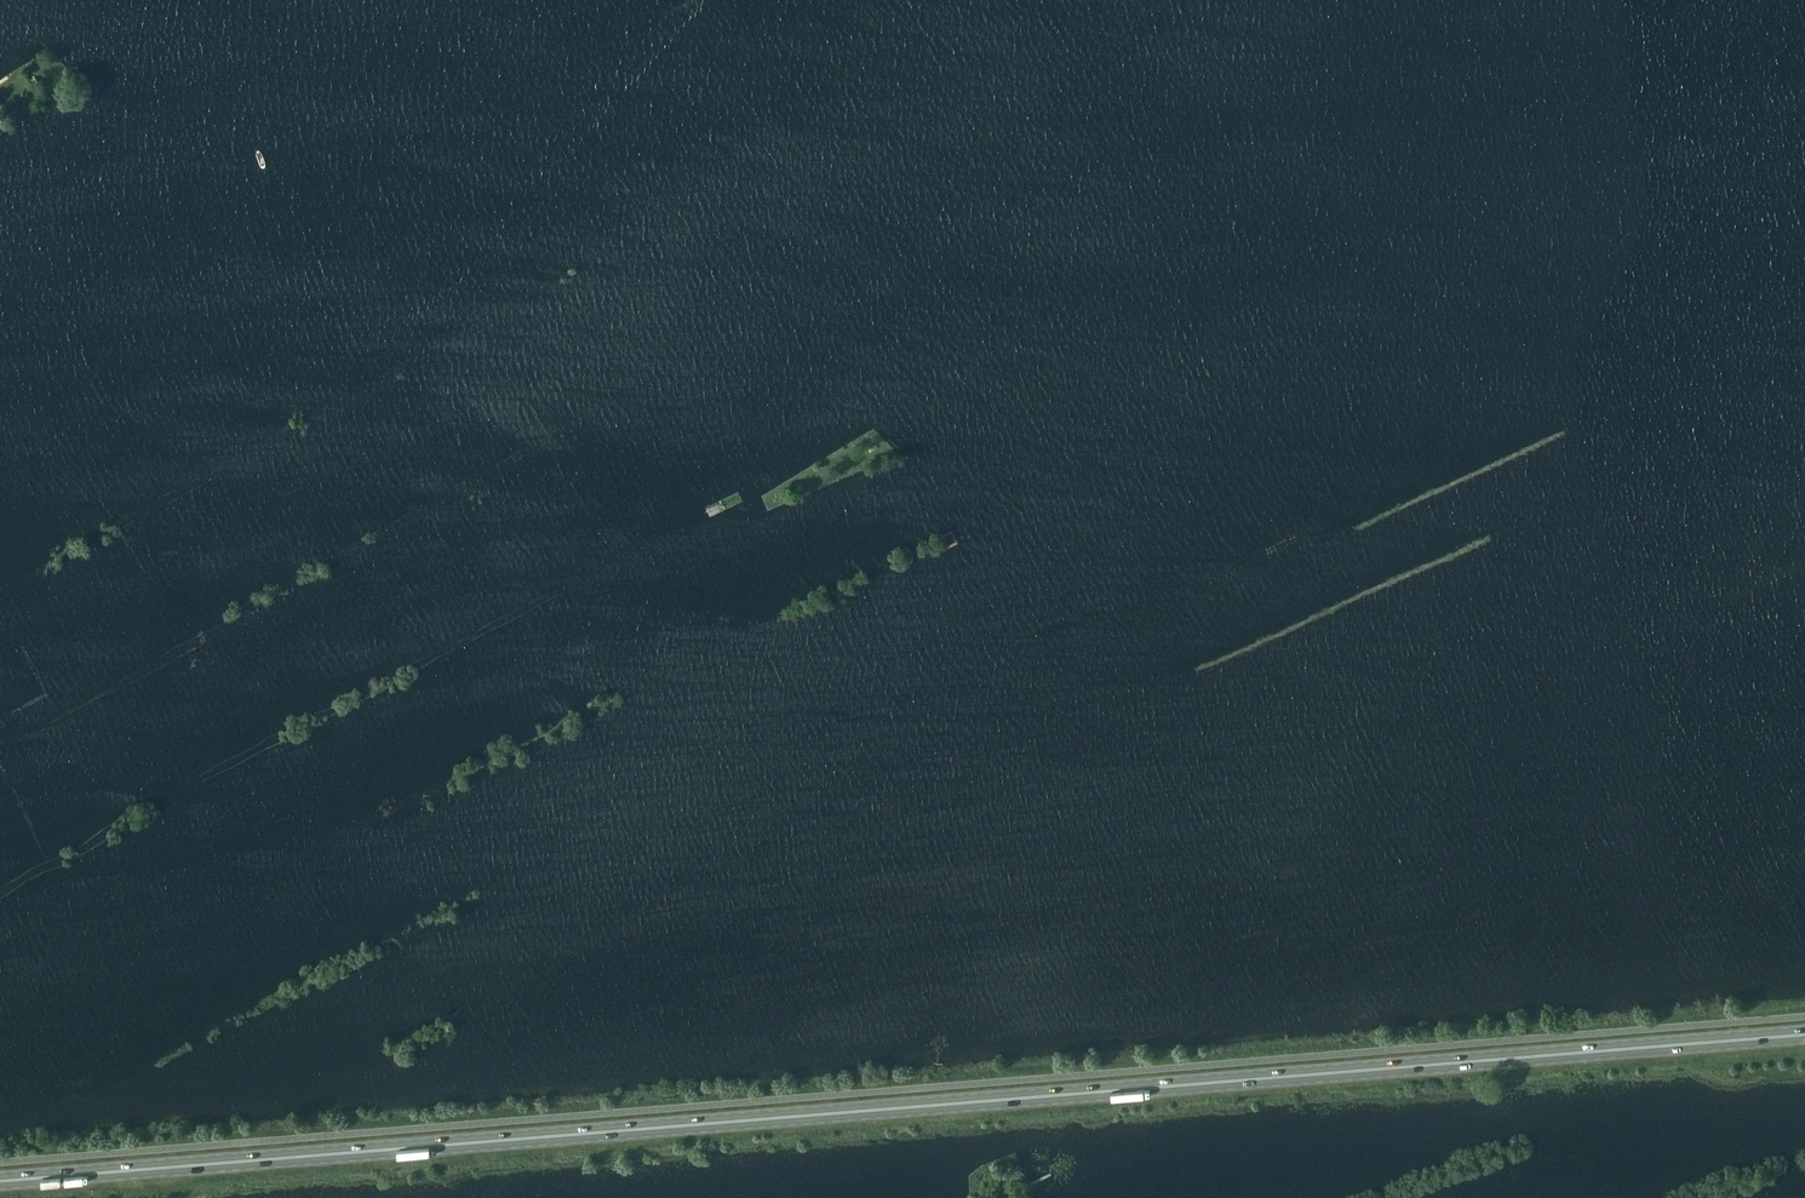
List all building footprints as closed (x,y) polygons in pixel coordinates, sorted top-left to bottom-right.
[(14,101),(8,105),(13,115),(20,111),(14,101)]
